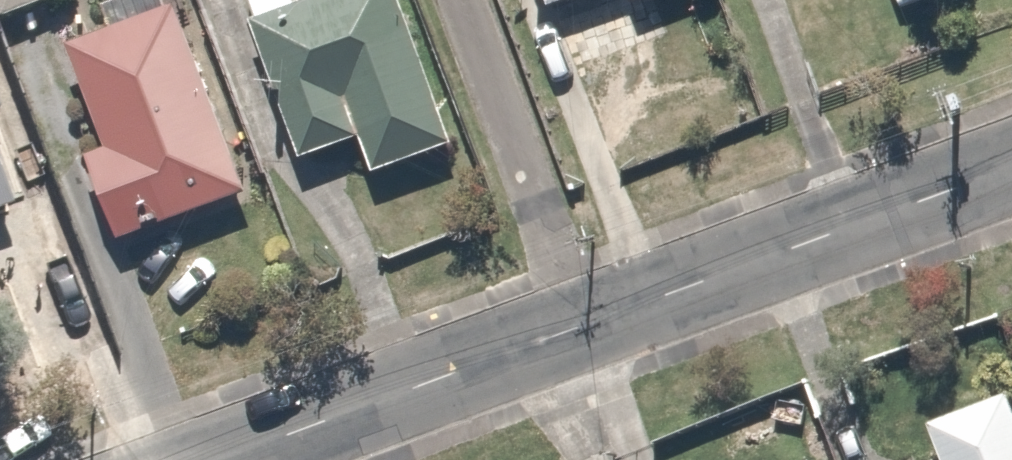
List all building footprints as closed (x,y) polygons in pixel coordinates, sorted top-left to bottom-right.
[(25,34),(14,0),(0,0),(0,42),(25,34)] [(665,0),(480,0),(500,51),(584,18),(593,42),(670,12),(665,0)] [(352,4),(197,58),(247,204),(311,182),(325,222),(417,190),(352,4)] [(213,225),(144,25),(40,61),(78,170),(41,183),(73,273),(213,225)] [(940,433),(862,446),(864,459),(944,459),(940,433)]
